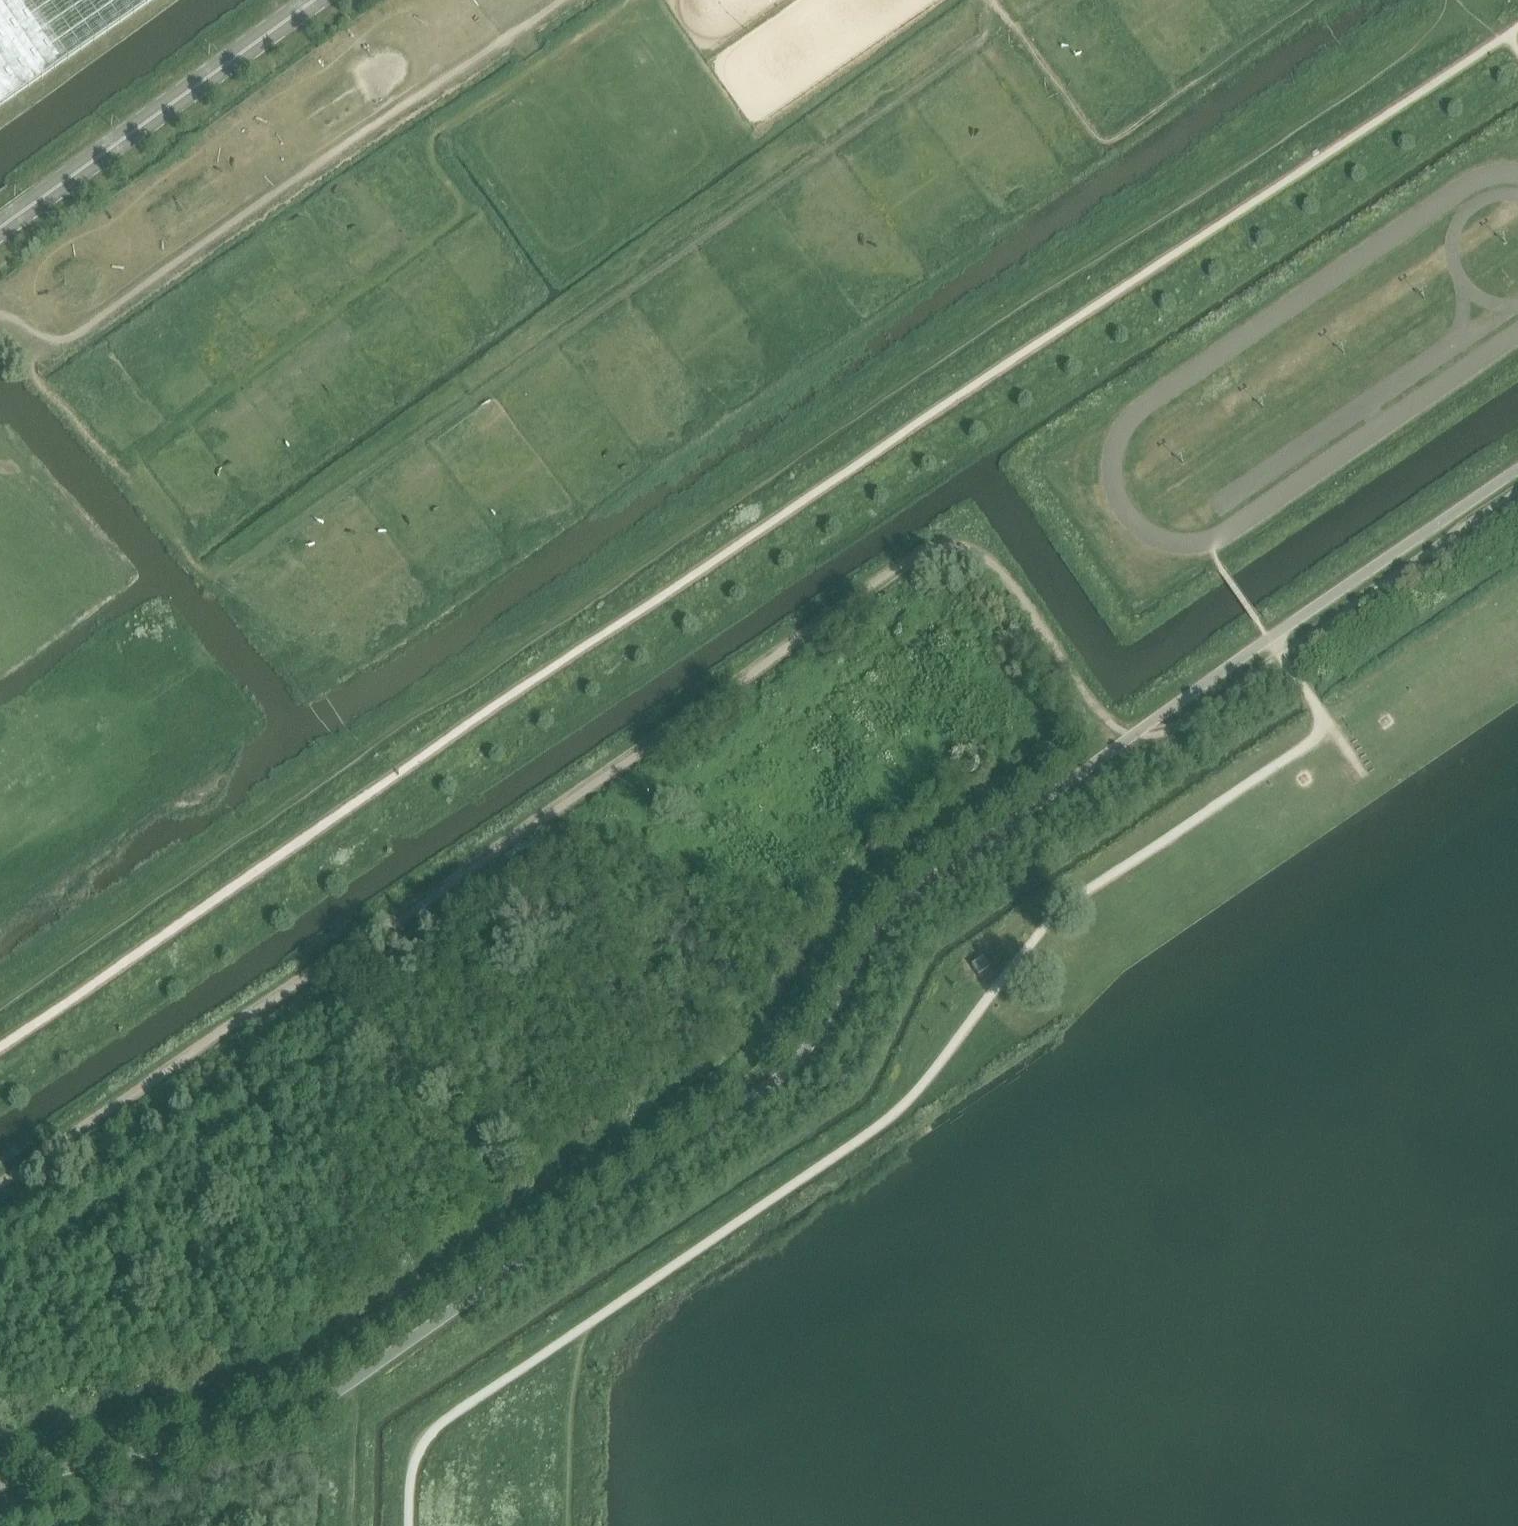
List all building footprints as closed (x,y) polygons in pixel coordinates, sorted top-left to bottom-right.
[(155,0),(0,0),(0,107),(155,0)] [(978,975),(989,968),(983,959),(972,966),(978,975)]
